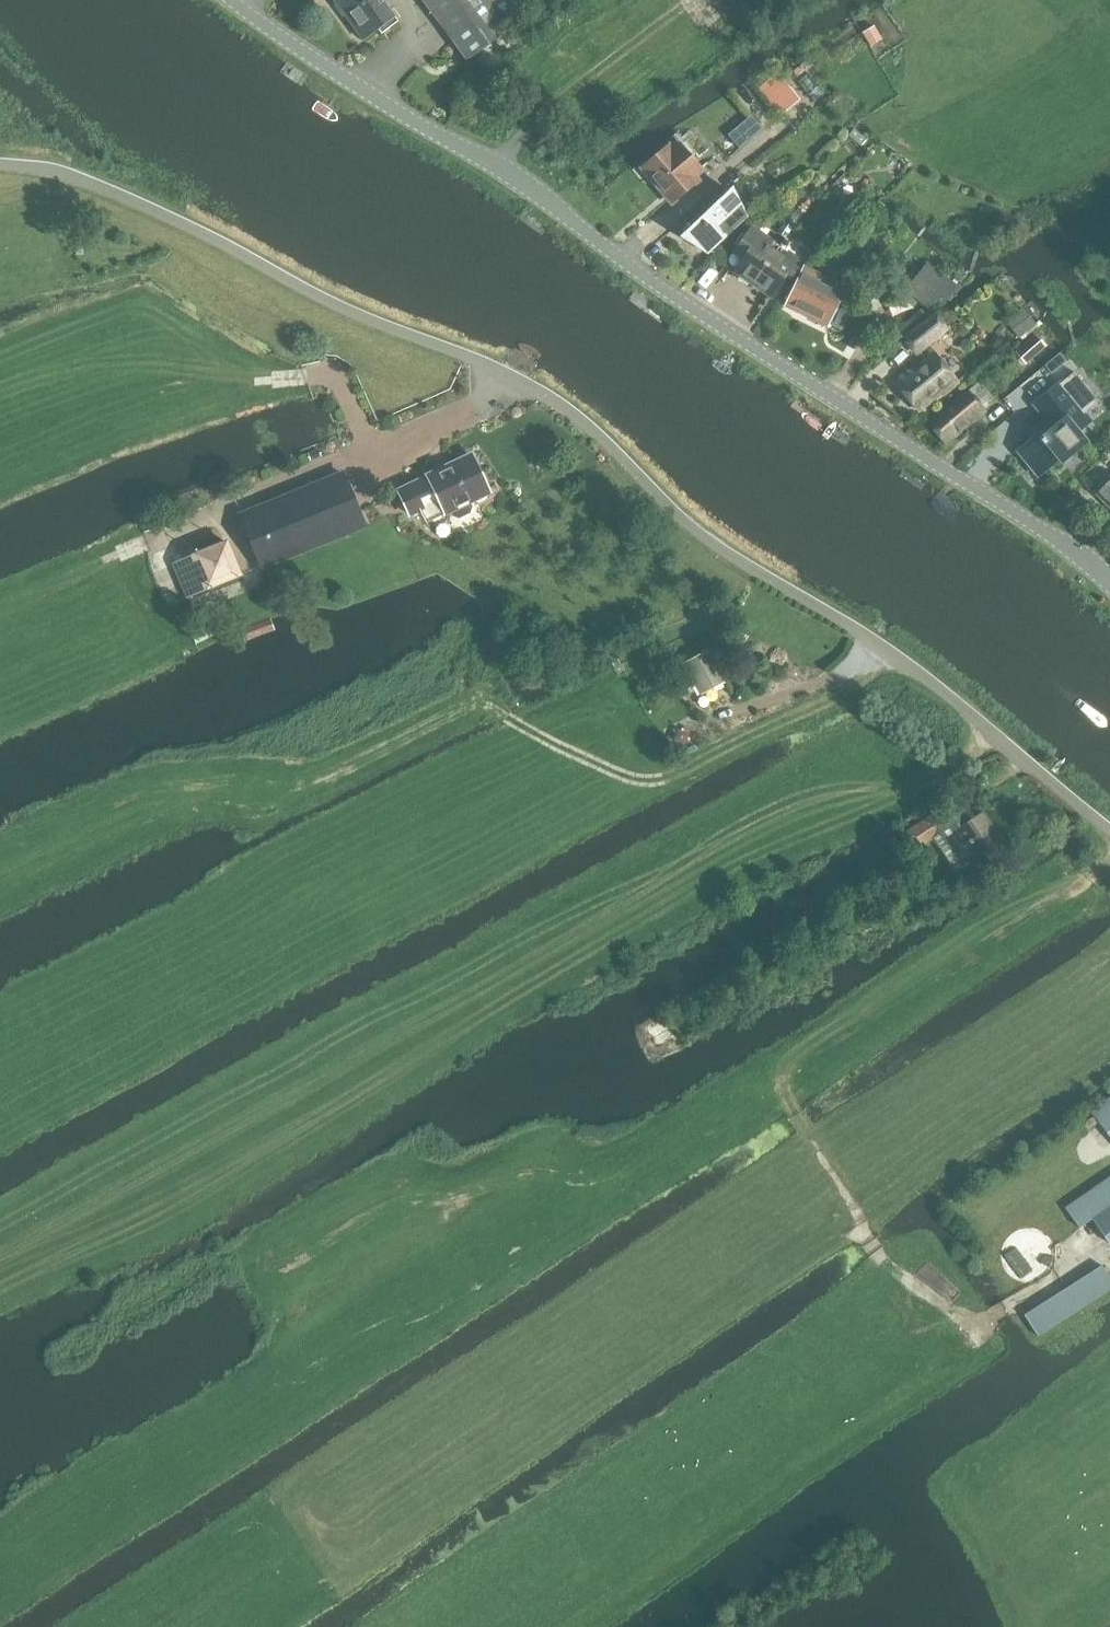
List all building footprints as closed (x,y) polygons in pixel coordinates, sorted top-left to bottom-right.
[(359,31),(393,4),(392,2),(395,0),(335,0),(359,31)] [(422,42),(451,80),(524,24),(506,0),(477,0),(422,42)] [(759,83),(781,112),(802,96),(781,67),(759,83)] [(670,150),(666,145),(643,165),(652,175),(651,179),(653,183),(655,186),(659,188),(662,188),(671,198),(695,179),(690,174),(698,167),(678,144),(670,150)] [(686,229),(682,235),(705,249),(704,249),(705,250),(745,213),(744,212),(731,189),(725,192),(718,195),(716,193),(700,202),(703,206),(699,210),(694,216),(690,221),(688,225),(685,229),(686,229)] [(754,284),(779,247),(763,235),(743,222),(726,246),(735,253),(726,265),(754,284)] [(779,247),(754,284),(771,296),(787,275),(790,278),(797,268),(793,264),(796,260),(779,247)] [(960,287),(928,262),(910,286),(934,304),(936,301),(945,307),(960,287)] [(826,326),(843,292),(828,285),(830,280),(805,268),(786,306),(826,326)] [(1038,326),(1024,307),(1004,321),(1019,341),(1038,326)] [(901,338),(913,354),(943,331),(931,315),(901,338)] [(1015,352),(1025,364),(1047,346),(1036,334),(1015,352)] [(940,394),(955,383),(931,353),(907,372),(904,371),(896,377),(896,380),(893,383),(915,410),(938,392),(940,394)] [(1074,371),(1033,405),(1034,406),(1037,403),(1056,426),(1042,438),(1039,434),(1018,452),(1037,476),(1058,459),(1060,462),(1086,441),(1073,427),(1087,415),(1084,413),(1098,401),(1074,371)] [(966,390),(929,421),(947,443),(984,412),(966,390)] [(472,455),(399,490),(411,514),(422,509),(428,521),(449,511),(452,516),(458,518),(469,513),(471,507),(469,501),(489,492),(472,455)] [(260,568),(364,525),(343,473),(239,516),(260,568)] [(1096,494),(1109,508),(1109,480),(1096,494)] [(228,539),(192,555),(207,590),(243,576),(228,539)] [(706,655),(688,665),(702,690),(720,681),(706,655)] [(686,747),(691,735),(678,730),(673,742),(686,747)] [(975,819),(969,808),(968,807),(937,828),(928,816),(900,835),(911,852),(932,837),(955,871),(1000,841),(982,814),(975,819)] [(1090,1112),(1109,1138),(1109,1097),(1090,1112)] [(1109,1243),(1109,1175),(1065,1206),(1079,1227),(1092,1218),(1109,1243)] [(1052,1260),(1052,1259),(1051,1254),(1050,1249),(1045,1242),(1041,1238),(1037,1236),(1033,1235),(1028,1234),(1022,1234),(1017,1236),(1010,1241),(1006,1245),(1004,1249),(1002,1253),(1002,1259),(1003,1268),(1005,1272),(1008,1276),(1016,1282),(1021,1284),(1025,1284),(1031,1284),(1036,1282),(1044,1277),(1047,1274),(1050,1269),(1052,1260)] [(1109,1290),(1109,1279),(1101,1265),(1024,1314),(1038,1336),(1109,1290)]
